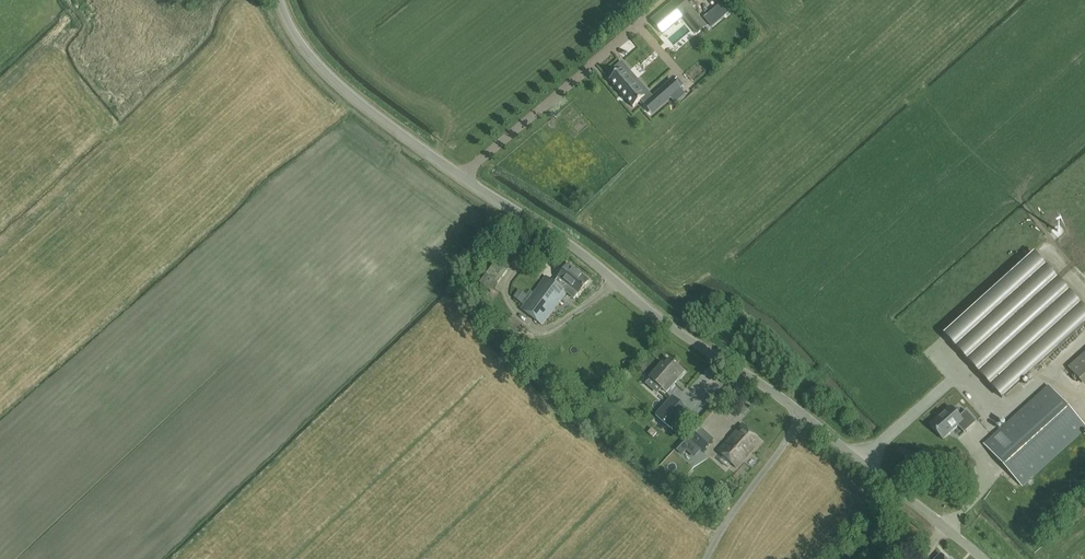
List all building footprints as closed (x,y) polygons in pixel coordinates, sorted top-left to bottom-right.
[(706,26),(684,0),(676,0),(651,20),(663,34),(683,17),(697,33),(706,26)] [(641,100),(647,95),(635,81),(632,83),(625,74),(629,71),(622,62),(613,69),(617,73),(609,80),(633,107),(641,100)] [(649,93),(647,95),(641,100),(645,105),(648,102),(650,104),(651,103),(657,109),(670,97),(672,100),(682,92),(672,80),(653,97),(649,93)] [(515,237),(495,263),(486,275),(498,284),(527,246),(515,237)] [(1084,323),(1084,310),(1033,253),(944,334),(1002,398),(1084,323)] [(574,299),(578,294),(579,294),(589,281),(568,265),(558,278),(559,279),(556,284),(545,277),(521,309),(542,325),(566,293),(574,299)] [(1068,368),(1081,383),(1084,379),(1084,352),(1068,368)] [(685,372),(670,359),(665,365),(662,363),(649,378),(663,390),(675,377),(678,380),(685,372)] [(984,444),(1022,487),(1084,429),(1084,427),(1048,386),(984,444)] [(689,412),(672,397),(656,415),(673,430),(689,412)] [(929,425),(943,440),(958,426),(964,433),(976,422),(966,410),(959,417),(950,406),(929,425)] [(737,468),(761,442),(743,425),(718,451),(737,468)] [(697,428),(689,438),(704,451),(712,442),(697,428)] [(687,439),(666,451),(670,458),(665,460),(672,474),(691,464),(684,450),(691,446),(687,439)]
